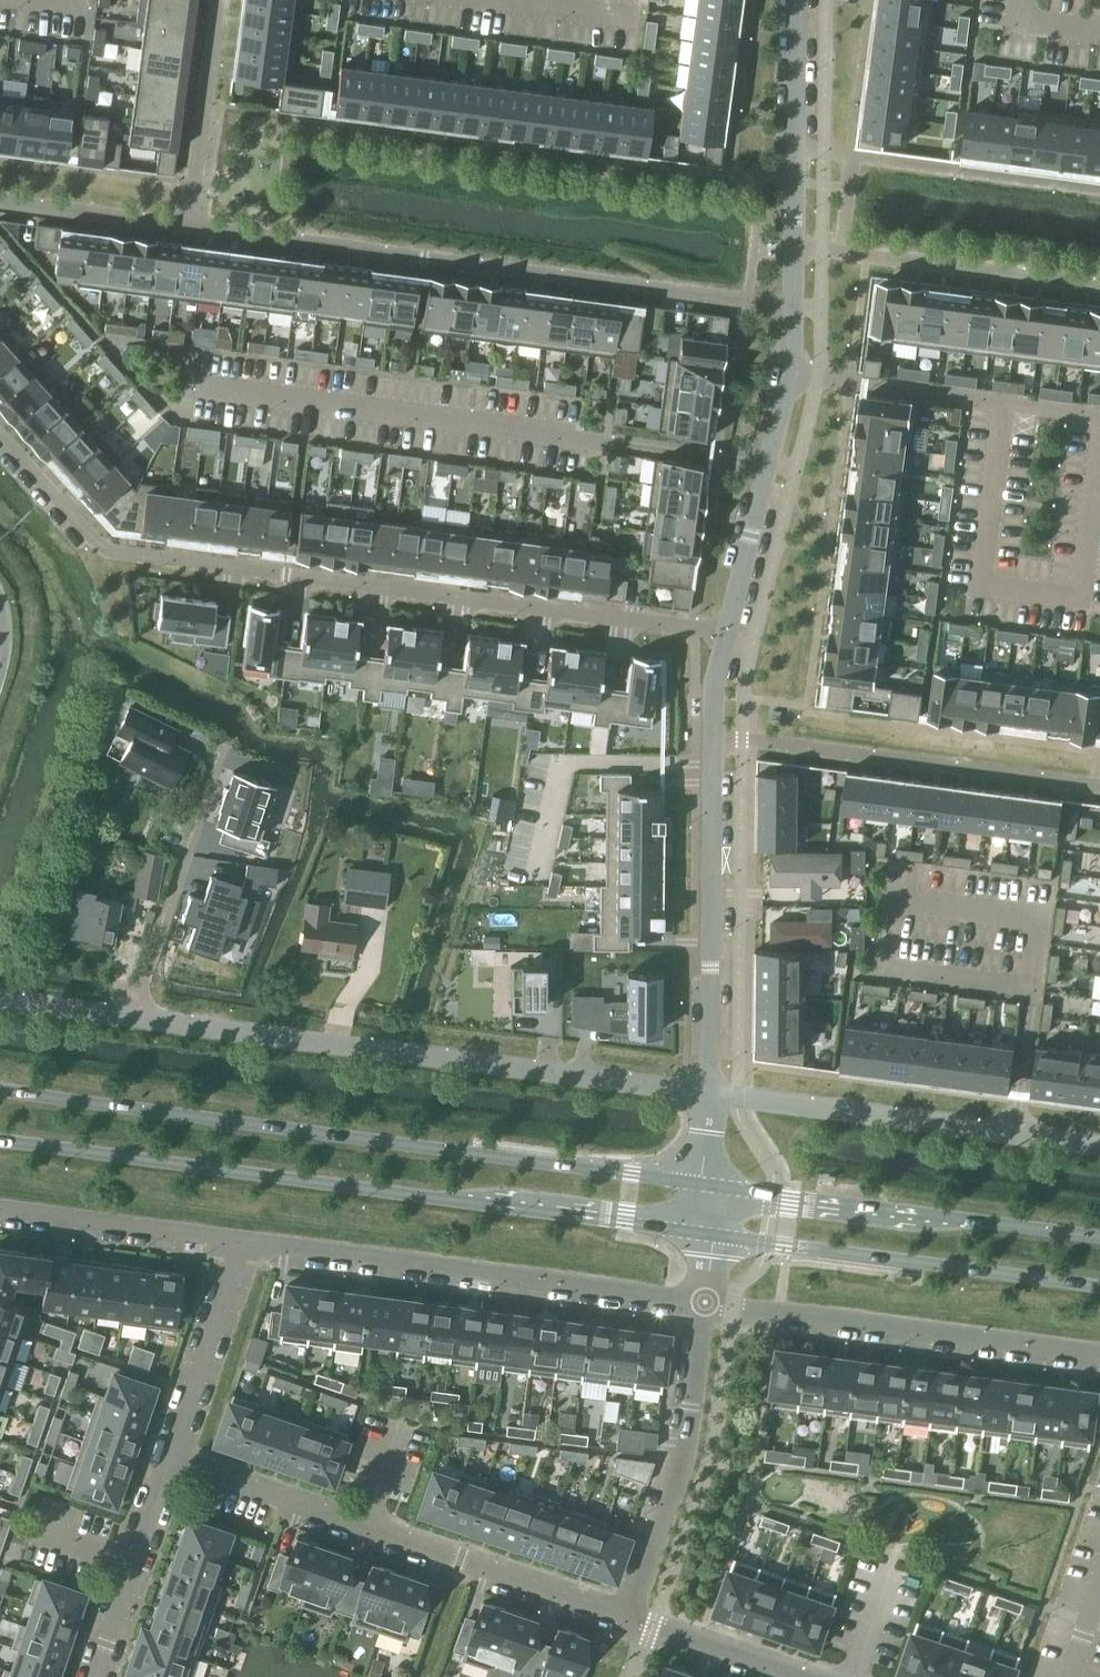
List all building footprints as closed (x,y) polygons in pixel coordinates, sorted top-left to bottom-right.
[(152,0),(140,0),(137,22),(144,23),(184,29),(188,5),(152,0)] [(243,5),(249,6),(291,11),(292,0),(244,0),(243,5)] [(694,17),(736,22),(739,0),(697,0),(694,17)] [(878,18),(922,24),(925,0),(880,0),(878,18)] [(329,3),(327,16),(338,17),(339,4),(329,3)] [(243,5),(240,29),(246,29),(287,35),(291,11),(249,6),(243,5)] [(960,15),(958,29),(969,30),(970,17),(960,15)] [(338,17),(327,16),(325,29),(336,30),(338,17)] [(694,17),(691,40),(735,46),(737,33),(735,32),(736,22),(694,17)] [(878,18),(874,42),(918,47),(922,24),(878,18)] [(646,21),(644,34),(655,36),(657,22),(646,21)] [(144,23),(140,48),(181,53),(184,29),(144,23)] [(356,34),(369,36),(370,25),(357,23),(356,34)] [(370,25),(369,36),(382,37),(384,26),(370,25)] [(95,29),(93,42),(104,43),(106,30),(95,29)] [(240,29),(237,52),(243,53),(284,59),(287,35),(246,29),(240,29)] [(403,40),(417,42),(418,31),(405,29),(403,40)] [(969,30),(958,29),(956,42),(967,43),(969,30)] [(418,31),(417,42),(430,44),(431,33),(418,31)] [(655,36),(644,34),(642,47),(653,49),(655,36)] [(451,46),(464,48),(466,37),(452,35),(451,46)] [(466,37),(464,48),(477,50),(479,39),(466,37)] [(18,51),(31,53),(32,42),(19,40),(18,51)] [(691,40),(688,64),(730,70),(731,60),(733,60),(735,46),(691,40)] [(32,42),(31,53),(44,54),(46,43),(32,42)] [(104,43),(93,42),(91,55),(102,56),(104,43)] [(498,53),(512,54),(513,43),(500,42),(498,53)] [(874,42),(871,65),(915,71),(918,47),(874,42)] [(513,43),(512,54),(525,56),(526,45),(513,43)] [(65,57),(78,59),(80,48),(66,46),(65,57)] [(140,48),(137,71),(178,77),(181,53),(140,48)] [(546,59),(559,61),(561,50),(547,48),(546,59)] [(322,50),(320,63),(331,65),(333,52),(322,50)] [(561,50),(559,61),(572,62),(574,52),(561,50)] [(284,59),(243,53),(237,52),(234,77),(231,77),(231,78),(232,78),(243,80),(280,85),(281,82),(284,59)] [(594,65),(607,67),(608,56),(595,54),(594,65)] [(608,56),(607,67),(620,69),(621,58),(608,56)] [(331,65),(320,63),(319,76),(330,78),(331,65)] [(953,63),(952,76),(962,78),(964,64),(953,63)] [(687,71),(685,88),(727,93),(730,70),(688,64),(687,71)] [(984,75),(998,77),(999,66),(986,64),(984,75)] [(871,65),(868,89),(912,95),(915,71),(871,65)] [(333,114),(358,117),(359,111),(364,69),(340,66),(334,108),(333,114)] [(999,66),(998,77),(1011,78),(1012,67),(999,66)] [(640,68),(638,81),(649,83),(651,70),(640,68)] [(358,117),(382,120),(383,114),(388,72),(364,69),(359,111),(358,117)] [(1032,81),(1045,83),(1047,72),(1033,70),(1032,81)] [(137,71),(134,95),(175,101),(178,77),(137,71)] [(382,120),(406,123),(406,117),(412,76),(388,72),(383,114),(382,120)] [(1047,72),(1045,83),(1058,85),(1060,74),(1047,72)] [(88,75),(87,89),(97,90),(99,77),(88,75)] [(406,123),(429,126),(430,121),(436,79),(412,76),(406,117),(406,123)] [(962,78),(952,76),(950,89),(961,91),(962,78)] [(1079,88),(1093,89),(1094,78),(1081,77),(1079,88)] [(243,80),(232,78),(230,92),(241,93),(243,80)] [(429,126),(453,129),(454,124),(460,82),(436,79),(430,121),(429,126)] [(649,83),(638,81),(636,95),(647,96),(649,83)] [(280,85),(277,109),(319,114),(322,87),(281,82),(280,85)] [(453,129),(477,133),(478,127),(483,85),(460,82),(454,124),(453,129)] [(477,133),(501,136),(502,130),(507,88),(494,86),(483,85),(478,127),(477,133)] [(510,139),(524,141),(531,91),(507,88),(502,130),(501,136),(511,137),(510,139)] [(685,88),(682,112),(723,117),(727,93),(685,88)] [(97,90),(87,89),(85,102),(96,103),(97,90)] [(868,89),(865,113),(909,119),(912,95),(868,89)] [(538,141),(548,142),(549,136),(555,94),(531,91),(524,141),(538,143),(538,141)] [(18,152),(18,146),(24,106),(25,98),(1,94),(0,102),(0,150),(18,152)] [(548,142),(572,145),(573,139),(578,98),(555,94),(549,136),(548,142)] [(24,106),(18,146),(18,152),(41,155),(42,149),(47,109),(48,101),(48,98),(26,95),(25,98),(24,106)] [(131,115),(131,119),(172,124),(175,101),(134,95),(131,115)] [(572,145),(596,148),(597,143),(602,101),(578,98),(573,139),(572,145)] [(42,149),(41,155),(66,158),(67,153),(73,111),(73,104),(69,104),(48,101),(47,109),(42,149)] [(596,148),(620,152),(620,146),(626,104),(602,101),(597,143),(596,148)] [(620,146),(620,152),(644,155),(644,157),(645,157),(645,156),(652,107),(633,105),(626,104),(620,146)] [(947,110),(945,124),(956,125),(958,112),(947,110)] [(962,154),(987,157),(993,113),(968,110),(962,154)] [(723,117),(682,112),(678,138),(704,141),(701,164),(701,165),(719,167),(723,142),(720,142),(723,117)] [(100,165),(118,168),(118,167),(121,143),(105,141),(108,117),(82,113),(76,154),(101,157),(100,165)] [(909,119),(865,113),(864,123),(859,122),(856,148),(883,152),(885,141),(906,144),(909,119)] [(987,157),(1011,160),(1016,116),(993,113),(987,157)] [(1011,160),(1034,164),(1040,120),(1016,116),(1011,160)] [(172,124),(131,119),(128,144),(158,148),(155,172),(155,173),(173,175),(177,149),(168,148),(172,124)] [(1034,164),(1058,167),(1064,123),(1040,120),(1034,164)] [(1058,167),(1082,170),(1088,126),(1064,123),(1058,167)] [(956,125),(945,124),(943,137),(954,138),(956,125)] [(1099,172),(1099,128),(1088,126),(1082,170),(1099,172)] [(662,159),(675,160),(677,149),(663,148),(662,159)] [(0,220),(17,238),(19,223),(19,222),(1,219),(0,220)] [(73,275),(78,276),(83,237),(61,234),(61,227),(37,224),(34,247),(57,250),(54,272),(57,273),(73,275)] [(77,285),(101,289),(108,240),(83,237),(78,276),(77,285)] [(101,289),(125,292),(131,243),(108,240),(101,289)] [(125,292),(149,295),(155,247),(156,242),(155,242),(154,246),(131,243),(125,292)] [(149,295),(173,298),(179,250),(180,245),(156,242),(155,247),(149,295)] [(173,298),(196,301),(203,253),(180,250),(180,245),(179,250),(173,298)] [(0,252),(11,264),(18,258),(7,246),(0,252)] [(196,301),(220,304),(226,256),(203,253),(196,301)] [(220,304),(244,308),(250,259),(226,256),(220,304)] [(18,258),(11,264),(21,276),(28,269),(18,258)] [(244,308),(268,311),(274,262),(250,259),(244,308)] [(292,314),(293,306),(292,306),(298,266),(274,262),(268,311),(292,314)] [(293,306),(315,309),(316,309),(322,269),(322,264),(321,264),(321,269),(298,266),(292,306),(293,306)] [(340,320),(341,313),(340,312),(345,272),(346,268),(322,264),(322,269),(316,309),(315,309),(314,317),(340,320)] [(900,270),(876,267),(875,276),(899,280),(900,270)] [(341,313),(363,315),(364,315),(369,275),(370,271),(346,268),(345,272),(340,312),(341,313)] [(362,323),(386,327),(393,278),(370,275),(371,271),(370,271),(369,275),(364,315),(363,315),(362,323)] [(906,271),(904,280),(923,283),(924,274),(906,271)] [(56,283),(72,285),(73,275),(57,273),(56,283)] [(929,274),(928,284),(947,286),(948,277),(929,274)] [(393,278),(386,327),(411,330),(418,282),(393,278)] [(953,278),(952,287),(970,289),(972,280),(953,278)] [(977,281),(976,290),(994,292),(995,283),(977,281)] [(32,288),(43,300),(50,293),(39,282),(32,288)] [(420,331),(445,334),(452,286),(427,283),(420,331)] [(1001,284),(999,293),(1018,296),(1019,286),(1001,284)] [(445,334),(469,338),(475,289),(452,286),(445,334)] [(872,331),(894,334),(895,334),(901,290),(876,286),(870,331),(870,332),(872,333),(872,331)] [(1025,287),(1023,296),(1042,299),(1043,290),(1025,287)] [(469,338),(493,341),(499,292),(500,288),(499,288),(498,292),(475,289),(469,338)] [(493,341),(517,344),(523,296),(523,291),(500,288),(499,292),(493,341)] [(893,342),(918,345),(925,293),(901,290),(895,334),(894,334),(893,342)] [(1048,290),(1047,299),(1065,302),(1067,293),(1048,290)] [(517,344),(540,347),(547,299),(524,296),(524,291),(523,291),(523,296),(517,344)] [(50,293),(43,300),(53,312),(60,305),(50,293)] [(918,345),(942,348),(949,296),(925,293),(918,345)] [(1072,293),(1071,302),(1089,305),(1090,296),(1072,293)] [(942,348),(965,351),(972,299),(973,295),(972,295),(971,299),(949,296),(942,348)] [(965,351),(989,354),(996,302),(997,298),(973,295),(972,299),(965,351)] [(989,354),(1013,357),(1020,305),(997,302),(997,298),(996,302),(989,354)] [(540,347),(564,350),(570,302),(547,299),(540,347)] [(564,350),(588,353),(594,305),(570,302),(564,350)] [(594,305),(588,353),(612,357),(614,347),(613,347),(618,308),(594,305)] [(641,311),(618,308),(613,347),(614,347),(623,348),(635,350),(637,350),(641,328),(660,330),(663,308),(644,305),(642,305),(641,311)] [(1013,357),(1036,360),(1043,309),(1020,305),(1013,357)] [(1036,360),(1060,364),(1067,312),(1068,307),(1067,307),(1066,312),(1043,309),(1036,360)] [(1060,364),(1084,367),(1091,315),(1091,310),(1068,307),(1067,312),(1060,364)] [(1099,369),(1099,316),(1092,315),(1092,311),(1091,310),(1091,315),(1084,367),(1099,369)] [(680,335),(677,359),(677,360),(719,365),(722,342),(725,342),(728,316),(710,314),(710,315),(709,320),(706,338),(683,335),(680,335)] [(64,324),(75,336),(82,329),(71,317),(64,324)] [(104,332),(119,334),(121,324),(105,322),(104,332)] [(121,324),(119,334),(135,336),(136,326),(121,324)] [(82,329),(75,336),(85,347),(92,341),(82,329)] [(151,338),(167,340),(168,331),(153,329),(151,338)] [(168,331),(167,340),(183,342),(184,333),(168,331)] [(22,351),(6,333),(0,338),(0,371),(22,351)] [(199,345),(214,347),(216,337),(200,335),(199,345)] [(216,337),(214,347),(230,349),(231,339),(216,337)] [(246,351),(262,353),(263,343),(247,341),(246,351)] [(263,343),(262,353),(277,355),(279,345),(263,343)] [(614,347),(612,357),(612,363),(621,364),(623,348),(614,347)] [(294,358),(309,361),(311,351),(295,349),(294,358)] [(1,402),(38,369),(22,351),(0,371),(0,403),(1,402)] [(311,351),(309,361),(325,363),(326,353),(311,351)] [(96,360),(107,371),(114,365),(103,353),(96,360)] [(341,364),(357,366),(358,356),(343,354),(341,364)] [(358,356),(357,366),(373,368),(374,358),(358,356)] [(864,373),(880,376),(883,358),(867,356),(866,356),(864,373)] [(667,357),(664,382),(716,389),(719,365),(677,360),(677,359),(667,357)] [(388,370),(404,372),(405,362),(390,360),(388,370)] [(416,374),(432,376),(433,366),(417,364),(416,374)] [(114,365),(107,371),(117,383),(125,376),(114,365)] [(898,377),(913,379),(915,369),(899,367),(898,377)] [(448,378),(463,380),(464,370),(449,368),(448,378)] [(17,419),(54,387),(38,369),(1,402),(0,403),(0,404),(2,402),(17,419)] [(915,369),(913,379),(929,381),(930,371),(915,369)] [(464,370),(463,380),(479,382),(480,372),(464,370)] [(945,383),(961,385),(962,375),(946,373),(945,383)] [(962,375),(961,385),(976,387),(978,377),(962,375)] [(495,386),(511,388),(512,378),(496,376),(495,386)] [(618,393),(628,394),(630,378),(620,377),(618,393)] [(512,378),(511,388),(526,390),(527,380),(512,378)] [(993,389),(1008,391),(1010,382),(994,379),(993,389)] [(543,390),(558,392),(560,383),(544,381),(543,390)] [(664,382),(661,406),(713,413),(716,389),(664,382)] [(1010,382),(1008,391),(1024,393),(1025,384),(1010,382)] [(560,383),(558,392),(574,395),(575,385),(560,383)] [(17,419),(33,437),(70,404),(54,387),(17,419)] [(589,397),(605,399),(606,389),(590,387),(589,397)] [(1040,397),(1056,399),(1057,389),(1041,387),(1040,397)] [(128,395),(139,407),(146,400),(136,389),(128,395)] [(1057,389),(1056,399),(1071,401),(1073,391),(1057,389)] [(1099,403),(1099,394),(1089,392),(1088,402),(1099,403)] [(868,394),(864,419),(916,426),(919,402),(919,401),(868,394)] [(146,400),(139,407),(150,419),(157,412),(146,400)] [(33,437),(49,455),(80,428),(81,428),(86,423),(70,404),(33,437)] [(713,413),(661,406),(658,430),(658,431),(709,438),(713,413)] [(614,423),(623,424),(626,409),(616,407),(614,423)] [(950,423),(960,424),(962,408),(952,407),(950,423)] [(857,442),(861,443),(905,449),(905,450),(913,451),(916,426),(864,419),(861,442),(857,442)] [(186,436),(202,439),(203,429),(188,427),(186,436)] [(49,455),(66,473),(96,445),(81,428),(80,428),(49,455)] [(203,429),(202,439),(217,441),(219,431),(203,429)] [(233,444),(249,446),(250,437),(235,434),(233,444)] [(250,437),(249,446),(265,448),(266,439),(250,437)] [(948,439),(946,454),(956,456),(958,440),(948,439)] [(281,450),(296,452),(298,443),(282,441),(281,450)] [(857,442),(854,466),(858,467),(902,472),(905,450),(905,449),(861,443),(857,442)] [(310,444),(308,454),(324,456),(325,447),(310,444)] [(78,493),(78,494),(82,491),(112,463),(96,445),(66,473),(81,490),(78,493)] [(340,458),(355,461),(357,451),(341,449),(340,458)] [(357,451),(355,461),(371,463),(372,453),(357,451)] [(387,463),(403,465),(405,456),(389,454),(387,463)] [(610,454),(608,470),(618,471),(620,456),(610,454)] [(956,456),(946,454),(944,470),(954,471),(956,456)] [(405,456),(403,465),(419,468),(421,458),(405,456)] [(654,459),(650,483),(702,490),(706,465),(654,458),(654,459)] [(435,471),(451,473),(452,463),(436,461),(435,471)] [(99,509),(115,528),(135,489),(112,463),(82,491),(78,494),(95,512),(99,509)] [(452,463),(451,473),(466,475),(467,465),(452,463)] [(858,467),(855,490),(899,496),(899,495),(902,472),(858,467),(854,466),(853,467),(858,467)] [(483,477),(498,479),(499,470),(484,468),(483,477)] [(499,470),(498,479),(514,481),(515,472),(499,470)] [(530,484),(545,486),(547,476),(531,474),(530,484)] [(547,476),(545,486),(561,488),(562,478),(547,476)] [(577,490),(593,492),(594,482),(578,480),(577,490)] [(164,539),(165,534),(170,494),(171,494),(172,486),(148,483),(138,482),(135,489),(115,528),(140,531),(140,535),(164,539)] [(647,508),(655,509),(655,508),(699,513),(702,490),(650,483),(647,508)] [(606,485),(604,501),(614,502),(616,487),(606,485)] [(953,488),(944,486),(941,502),(951,503),(953,488)] [(855,490),(852,514),(904,521),(907,496),(899,495),(899,496),(855,490)] [(165,534),(189,538),(194,497),(171,494),(170,494),(165,534)] [(235,548),(259,551),(260,547),(266,499),(242,495),(241,503),(242,503),(236,544),(235,548)] [(189,538),(212,541),(218,500),(194,497),(189,538)] [(260,547),(259,551),(260,552),(261,547),(285,550),(291,502),(266,499),(260,547)] [(235,548),(236,544),(242,503),(241,503),(218,500),(212,541),(235,544),(235,548)] [(614,502),(604,501),(602,517),(612,518),(614,502)] [(951,503),(941,502),(939,517),(949,519),(951,503)] [(294,552),(319,555),(324,514),(325,515),(326,507),(300,503),(294,552)] [(655,509),(652,532),(696,537),(699,513),(655,508),(655,509)] [(319,555),(342,558),(348,518),(325,515),(324,514),(319,555)] [(852,514),(848,538),(900,545),(904,521),(852,514)] [(365,566),(366,561),(372,521),(348,518),(342,558),(365,561),(365,566)] [(415,568),(437,571),(444,522),(419,519),(418,527),(419,527),(414,568),(413,572),(414,572),(415,568)] [(365,566),(389,569),(390,564),(395,524),(372,521),(366,561),(365,566)] [(437,571),(461,574),(468,526),(444,522),(437,571)] [(389,569),(413,572),(414,568),(419,527),(418,527),(395,524),(390,564),(389,569)] [(484,581),(485,577),(491,529),(468,526),(461,574),(484,577),(484,581)] [(484,581),(508,585),(509,580),(515,532),(491,529),(485,577),(484,581)] [(651,556),(693,561),(695,548),(696,541),(696,537),(652,532),(645,531),(641,555),(649,556),(651,557),(651,556)] [(510,580),(532,583),(539,535),(515,532),(509,580),(508,585),(509,585),(510,580)] [(936,534),(934,549),(943,550),(945,535),(936,534)] [(532,583),(556,587),(563,538),(539,535),(532,583)] [(587,541),(586,551),(596,552),(598,537),(588,535),(587,541)] [(556,587),(580,590),(585,551),(586,551),(587,541),(563,538),(556,587)] [(848,538),(845,562),(889,568),(897,570),(900,545),(848,538)] [(943,550),(934,549),(931,565),(941,566),(943,550)] [(585,551),(580,590),(603,593),(603,599),(623,602),(626,580),(607,577),(610,554),(596,552),(586,551),(585,551)] [(651,556),(651,557),(647,580),(650,581),(674,584),(671,607),(670,609),(689,611),(692,585),(690,585),(693,561),(651,556)] [(845,562),(842,586),(886,591),(889,568),(845,562)] [(929,581),(927,597),(937,598),(939,582),(929,581)] [(835,608),(835,609),(839,609),(883,615),(883,614),(886,591),(842,586),(839,609),(835,608)] [(173,628),(194,631),(192,642),(225,646),(229,615),(214,613),(215,602),(193,599),(193,598),(183,597),(183,598),(161,595),(160,602),(155,601),(153,618),(157,619),(156,626),(173,628)] [(937,598),(927,597),(925,612),(935,614),(937,598)] [(283,678),(287,648),(272,646),(277,611),(250,607),(247,629),(245,628),(243,645),(245,645),(243,658),(269,661),(267,676),(283,678)] [(835,609),(831,632),(836,633),(880,639),(880,640),(888,641),(891,615),(883,614),(883,615),(839,609),(835,609)] [(301,663),(326,667),(332,618),(306,614),(301,650),(287,648),(283,678),(299,680),(301,663)] [(332,618),(326,667),(350,670),(348,687),(364,689),(368,659),(354,657),(358,621),(332,618)] [(948,633),(964,635),(965,625),(950,623),(948,633)] [(407,677),(414,629),(387,625),(382,661),(368,659),(364,689),(380,691),(382,674),(407,677)] [(965,625),(964,635),(980,637),(981,627),(965,625)] [(920,628),(918,644),(928,645),(930,630),(920,628)] [(440,632),(414,629),(407,677),(432,681),(430,697),(446,700),(450,669),(435,668),(440,632)] [(996,639),(1011,641),(1013,631),(997,629),(996,639)] [(1013,631),(1011,641),(1027,643),(1028,633),(1013,631)] [(836,634),(833,657),(877,662),(880,640),(880,639),(836,633),(831,632),(831,633),(836,634)] [(1043,645),(1059,647),(1060,637),(1045,635),(1043,645)] [(464,685),(488,688),(495,640),(469,636),(464,671),(450,669),(446,700),(461,702),(464,685)] [(1060,637),(1059,647),(1057,660),(1073,662),(1075,649),(1076,640),(1060,637)] [(511,708),(527,710),(531,680),(517,678),(521,643),(495,640),(488,688),(513,692),(511,708)] [(1090,651),(1099,653),(1099,643),(1092,642),(1090,651)] [(928,645),(918,644),(916,660),(926,661),(928,645)] [(545,696),(570,699),(576,650),(550,647),(545,682),(531,680),(527,710),(543,713),(545,696)] [(576,650),(570,699),(595,702),(592,719),(608,721),(612,691),(598,689),(603,654),(576,650)] [(219,653),(217,674),(225,677),(228,654),(219,653)] [(830,680),(874,686),(874,685),(877,662),(833,657),(830,680)] [(627,693),(612,691),(608,721),(624,723),(626,709),(652,712),(656,682),(663,683),(664,662),(631,658),(627,693)] [(928,712),(953,715),(960,667),(935,664),(928,712)] [(953,715),(977,718),(984,670),(982,670),(981,678),(960,675),(961,667),(960,667),(953,715)] [(977,718),(1001,722),(1007,673),(984,670),(977,718)] [(1001,722),(1025,725),(1031,676),(1007,673),(1001,722)] [(91,686),(107,690),(110,679),(95,674),(91,686)] [(912,690),(922,691),(924,675),(914,674),(912,690)] [(1047,732),(1048,732),(1048,728),(1055,680),(1054,679),(1053,687),(1031,684),(1032,677),(1031,676),(1025,725),(1048,728),(1047,732)] [(874,686),(830,680),(826,705),(827,705),(852,709),(853,709),(855,693),(862,694),(862,697),(884,700),(884,697),(891,698),(889,713),(890,714),(920,718),(920,716),(923,692),(874,685),(874,686)] [(1048,732),(1071,736),(1072,731),(1079,683),(1055,680),(1048,728),(1048,732)] [(1071,736),(1072,736),(1073,731),(1097,734),(1099,711),(1099,686),(1079,683),(1072,731),(1071,736)] [(120,761),(170,786),(187,751),(170,743),(177,729),(130,706),(116,733),(131,740),(120,761)] [(775,719),(780,720),(782,711),(776,711),(773,710),(772,719),(775,719)] [(591,748),(605,750),(608,723),(594,721),(591,748)] [(757,772),(777,773),(777,762),(777,761),(757,759),(757,772)] [(838,769),(838,770),(836,784),(837,784),(845,785),(847,770),(838,769)] [(842,811),(867,814),(870,789),(872,776),(848,773),(848,771),(847,770),(845,785),(845,789),(842,811)] [(228,787),(227,789),(221,808),(223,808),(218,825),(233,830),(228,844),(266,857),(271,841),(256,836),(261,821),(265,822),(272,802),(268,800),(272,789),(274,784),(236,771),(230,787),(228,787)] [(759,789),(759,798),(797,798),(797,789),(798,773),(777,773),(757,772),(757,774),(759,774),(759,789)] [(616,791),(616,814),(660,814),(660,789),(630,789),(630,774),(599,774),(599,790),(616,791)] [(867,814),(890,817),(894,789),(895,779),(872,776),(870,789),(867,814)] [(890,817),(914,820),(918,789),(919,783),(895,779),(894,789),(890,817)] [(914,820),(938,824),(942,789),(943,786),(919,783),(918,789),(914,820)] [(938,824),(962,827),(967,789),(943,786),(942,789),(938,824)] [(825,787),(825,789),(823,800),(835,800),(836,789),(836,788),(825,787)] [(962,827),(985,830),(990,792),(969,789),(967,789),(962,827)] [(985,830),(1009,833),(1014,795),(990,792),(985,830)] [(513,816),(515,796),(493,794),(491,814),(513,816)] [(1009,833),(1033,836),(1038,798),(1014,795),(1009,833)] [(759,798),(759,821),(797,822),(797,798),(759,798)] [(1038,798),(1033,836),(1058,840),(1063,799),(1061,799),(1061,801),(1038,798)] [(1069,811),(1068,825),(1077,826),(1079,812),(1069,811)] [(660,814),(616,814),(616,838),(660,838),(660,814)] [(797,822),(759,821),(759,845),(756,845),(756,846),(797,847),(797,822)] [(562,824),(559,835),(569,837),(571,826),(562,824)] [(1077,826),(1068,825),(1066,839),(1075,840),(1077,826)] [(569,837),(559,835),(557,847),(566,849),(569,837)] [(659,862),(660,838),(616,838),(615,862),(659,862)] [(875,855),(885,856),(887,842),(877,841),(875,855)] [(895,858),(909,859),(910,850),(896,848),(895,858)] [(142,850),(134,893),(156,897),(164,854),(142,850)] [(910,850),(909,859),(923,861),(924,852),(910,850)] [(840,853),(773,852),(773,883),(840,883),(840,853)] [(943,864),(956,866),(958,856),(944,854),(943,864)] [(958,856),(956,866),(970,868),(972,858),(958,856)] [(1063,859),(1061,873),(1071,874),(1073,860),(1063,859)] [(990,870),(1004,872),(1005,862),(991,861),(990,870)] [(615,862),(615,886),(659,886),(659,862),(615,862)] [(1005,862),(1004,872),(1018,874),(1019,864),(1005,862)] [(210,875),(202,899),(189,894),(181,919),(194,924),(190,935),(221,945),(225,933),(247,940),(260,902),(253,900),(258,884),(275,886),(277,870),(278,870),(278,867),(247,863),(244,882),(242,887),(219,878),(210,875)] [(348,867),(343,901),(384,907),(388,873),(348,867)] [(1037,876),(1051,878),(1052,869),(1038,867),(1037,876)] [(551,871),(548,883),(558,885),(561,874),(551,871)] [(1071,874),(1061,873),(1059,886),(1069,888),(1071,874)] [(558,885),(548,883),(546,895),(556,897),(558,885)] [(615,886),(615,910),(659,910),(659,886),(615,886)] [(119,901),(94,896),(95,891),(76,887),(67,934),(112,943),(120,901),(119,901)] [(325,921),(327,906),(307,903),(305,918),(301,947),(328,951),(327,956),(350,959),(354,925),(325,921)] [(1057,906),(1055,920),(1065,921),(1066,908),(1057,906)] [(659,910),(615,910),(614,933),(597,933),(597,950),(628,950),(628,935),(659,935),(659,910)] [(805,911),(805,922),(772,922),(772,943),(831,944),(831,922),(831,911),(822,911),(805,911)] [(1065,921),(1055,920),(1053,934),(1063,935),(1065,921)] [(472,946),(472,961),(496,961),(496,945),(472,946)] [(757,975),(757,999),(761,999),(805,999),(805,975),(805,950),(762,950),(755,950),(755,951),(757,951),(757,975)] [(836,965),(846,966),(848,952),(838,951),(836,965)] [(1050,954),(1049,968),(1058,969),(1060,955),(1050,954)] [(541,964),(511,964),(511,1012),(528,1012),(529,1007),(544,1007),(544,983),(555,983),(555,958),(541,958),(541,964)] [(1058,969),(1049,968),(1047,981),(1056,983),(1058,969)] [(627,1018),(610,1018),(610,1029),(626,1031),(658,1032),(658,975),(627,974),(627,1018)] [(862,992),(875,994),(877,985),(863,983),(862,992)] [(877,985),(875,994),(889,996),(890,986),(877,985)] [(909,999),(923,1001),(924,991),(910,989),(909,999)] [(924,991),(923,1001),(937,1002),(938,993),(924,991)] [(957,1005),(970,1007),(972,997),(958,995),(957,1005)] [(972,997),(970,1007),(984,1009),(986,999),(972,997)] [(761,999),(757,999),(757,1023),(756,1047),(754,1046),(754,1047),(754,1048),(804,1048),(805,1023),(805,999),(761,999)] [(1004,1011),(1018,1013),(1019,1003),(1005,1002),(1004,1011)] [(1044,1002),(1042,1016),(1052,1017),(1054,1004),(1044,1002)] [(1052,1017),(1042,1016),(1040,1030),(1050,1031),(1052,1017)] [(842,1069),(865,1072),(866,1067),(871,1028),(846,1025),(840,1071),(842,1071),(842,1069)] [(865,1072),(889,1075),(889,1071),(895,1031),(871,1028),(866,1067),(865,1072)] [(889,1075),(913,1078),(913,1074),(918,1035),(895,1031),(889,1071),(889,1075)] [(913,1078),(936,1081),(937,1077),(942,1038),(918,1035),(913,1074),(913,1078)] [(936,1081),(960,1085),(961,1080),(966,1041),(942,1038),(937,1077),(936,1081)] [(960,1085),(984,1088),(984,1083),(990,1044),(966,1041),(961,1080),(960,1085)] [(984,1083),(984,1088),(1009,1091),(1009,1087),(1014,1047),(990,1044),(984,1083)] [(1055,1097),(1079,1100),(1080,1096),(1085,1053),(1061,1050),(1037,1046),(1031,1089),(1030,1094),(1055,1097)] [(804,1048),(754,1048),(754,1059),(804,1066),(804,1048)] [(1079,1100),(1099,1103),(1099,1055),(1085,1053),(1080,1096),(1079,1100)] [(5,1299),(11,1281),(44,1285),(41,1303),(42,1303),(49,1256),(32,1253),(23,1252),(24,1249),(0,1246),(0,1298),(5,1299)] [(49,1256),(42,1303),(69,1307),(75,1259),(59,1257),(58,1260),(50,1259),(51,1256),(49,1256)] [(77,1260),(75,1259),(69,1307),(95,1310),(102,1263),(85,1261),(85,1264),(77,1262),(77,1260)] [(104,1263),(102,1263),(95,1310),(121,1314),(120,1323),(128,1266),(112,1264),(111,1267),(103,1266),(104,1263)] [(130,1267),(128,1266),(120,1323),(147,1326),(154,1270),(155,1268),(154,1268),(154,1270),(138,1268),(138,1271),(130,1270),(130,1267)] [(182,1272),(155,1268),(154,1270),(147,1326),(175,1330),(182,1274),(182,1272)] [(305,1345),(306,1345),(313,1290),(314,1288),(302,1286),(286,1284),(283,1312),(270,1310),(267,1336),(279,1338),(279,1339),(279,1341),(280,1341),(281,1340),(306,1343),(305,1345)] [(332,1348),(333,1348),(340,1292),(326,1290),(314,1288),(313,1290),(306,1345),(307,1345),(307,1343),(332,1347),(332,1348)] [(396,1355),(397,1355),(404,1300),(389,1298),(376,1296),(371,1296),(368,1295),(354,1293),(340,1292),(333,1348),(335,1336),(362,1339),(367,1340),(370,1340),(396,1344),(395,1357),(396,1357),(396,1355)] [(23,1335),(31,1308),(4,1301),(5,1299),(0,1298),(0,1327),(23,1335)] [(423,1360),(425,1348),(430,1306),(430,1304),(417,1302),(404,1300),(397,1355),(421,1358),(421,1360),(423,1360)] [(449,1362),(457,1307),(441,1305),(430,1304),(430,1306),(425,1348),(449,1351),(447,1364),(449,1364),(449,1362)] [(476,1366),(483,1313),(483,1311),(470,1309),(457,1307),(449,1362),(474,1365),(474,1367),(475,1367),(476,1366)] [(502,1369),(510,1314),(494,1312),(483,1311),(483,1313),(476,1366),(501,1369),(500,1371),(502,1371),(502,1369)] [(528,1373),(529,1373),(536,1320),(536,1318),(523,1316),(510,1314),(502,1369),(527,1373),(527,1374),(528,1374),(528,1373)] [(555,1376),(562,1321),(547,1319),(536,1318),(536,1320),(529,1373),(553,1376),(553,1378),(555,1378),(555,1376)] [(581,1381),(581,1380),(588,1327),(589,1325),(576,1323),(562,1321),(555,1376),(580,1380),(580,1381),(581,1381)] [(42,1332),(61,1339),(65,1328),(46,1322),(42,1332)] [(608,1385),(608,1383),(615,1328),(600,1326),(589,1325),(588,1327),(581,1380),(606,1383),(606,1385),(608,1385)] [(14,1360),(23,1335),(0,1327),(0,1355),(14,1360)] [(61,1339),(58,1347),(69,1351),(71,1345),(75,1332),(65,1328),(61,1339)] [(77,1347),(88,1350),(94,1331),(84,1328),(77,1347)] [(634,1388),(634,1387),(641,1334),(642,1332),(629,1330),(615,1328),(608,1383),(633,1387),(633,1388),(634,1388)] [(94,1331),(88,1350),(98,1354),(105,1335),(94,1331)] [(641,1334),(634,1387),(659,1390),(659,1392),(660,1392),(668,1335),(653,1333),(642,1332),(641,1334)] [(126,1364),(137,1367),(143,1348),(133,1345),(126,1364)] [(69,1351),(58,1347),(56,1346),(53,1357),(65,1361),(72,1363),(75,1353),(69,1351)] [(143,1348),(137,1367),(147,1371),(154,1352),(143,1348)] [(797,1410),(798,1410),(805,1356),(806,1354),(793,1352),(778,1350),(771,1407),(772,1407),(772,1405),(797,1409),(797,1410)] [(824,1414),(832,1357),(818,1355),(806,1354),(805,1356),(798,1410),(799,1410),(799,1409),(824,1412),(824,1414)] [(5,1385),(14,1360),(0,1355),(0,1383),(5,1385)] [(850,1417),(851,1417),(858,1363),(858,1361),(846,1359),(832,1357),(824,1414),(825,1414),(827,1401),(852,1404),(850,1417)] [(242,1368),(255,1373),(259,1363),(245,1359),(242,1368)] [(876,1421),(877,1421),(885,1364),(871,1362),(870,1362),(858,1361),(858,1363),(851,1417),(852,1416),(877,1419),(876,1421)] [(903,1424),(904,1424),(911,1370),(911,1368),(899,1366),(898,1366),(888,1365),(885,1364),(877,1421),(878,1421),(878,1419),(903,1423),(903,1424)] [(929,1428),(930,1428),(938,1371),(924,1369),(923,1369),(911,1368),(911,1370),(904,1424),(905,1423),(929,1426),(929,1428)] [(69,1370),(64,1383),(74,1386),(78,1373),(69,1370)] [(956,1431),(964,1377),(964,1375),(952,1373),(951,1373),(938,1371),(930,1428),(931,1428),(931,1426),(956,1430),(956,1431)] [(43,1391),(54,1395),(60,1376),(50,1372),(43,1391)] [(313,1383),(326,1387),(329,1378),(316,1373),(313,1383)] [(97,1393),(97,1394),(145,1410),(151,1392),(153,1387),(114,1374),(107,1396),(97,1393)] [(982,1435),(983,1435),(990,1378),(977,1376),(976,1376),(964,1375),(964,1377),(956,1431),(957,1431),(957,1430),(982,1433),(982,1435)] [(272,1386),(285,1390),(288,1381),(275,1377),(272,1386)] [(329,1378),(326,1387),(340,1391),(343,1382),(329,1378)] [(1008,1438),(1009,1438),(1016,1384),(1017,1382),(1005,1380),(1004,1380),(990,1378),(983,1435),(984,1435),(984,1433),(1009,1437),(1008,1438)] [(288,1381),(285,1390),(298,1395),(301,1386),(288,1381)] [(1035,1442),(1036,1442),(1043,1385),(1030,1383),(1029,1383),(1017,1382),(1016,1384),(1009,1438),(1010,1438),(1010,1437),(1035,1440),(1035,1442)] [(74,1386),(64,1383),(60,1396),(69,1399),(74,1386)] [(377,1393),(390,1395),(392,1385),(378,1383),(377,1393)] [(392,1385),(390,1395),(404,1396),(406,1386),(392,1385)] [(1061,1445),(1062,1445),(1069,1391),(1070,1389),(1058,1387),(1057,1387),(1047,1386),(1043,1385),(1036,1442),(1037,1440),(1061,1444),(1061,1445)] [(1062,1445),(1063,1445),(1063,1444),(1088,1447),(1088,1449),(1089,1449),(1092,1429),(1093,1424),(1099,1425),(1099,1423),(1099,1408),(1095,1407),(1096,1400),(1097,1393),(1097,1392),(1082,1390),(1070,1389),(1069,1391),(1062,1445)] [(429,1400),(443,1401),(445,1392),(431,1390),(429,1400)] [(317,1401),(331,1405),(334,1396),(321,1392),(317,1401)] [(445,1392),(443,1401),(457,1403),(458,1394),(445,1392)] [(97,1394),(90,1417),(137,1433),(145,1410),(97,1394)] [(216,1442),(240,1450),(256,1402),(232,1394),(216,1442)] [(334,1396),(331,1405),(344,1410),(347,1401),(334,1396)] [(240,1450),(262,1457),(278,1410),(256,1402),(240,1450)] [(39,1404),(32,1423),(43,1426),(49,1407),(39,1404)] [(262,1457),(285,1465),(301,1417),(300,1417),(297,1426),(276,1419),(279,1410),(278,1410),(262,1457)] [(53,1415),(49,1428),(58,1432),(63,1418),(53,1415)] [(90,1417),(82,1439),(129,1456),(137,1433),(90,1417)] [(285,1465),(308,1473),(324,1425),(301,1417),(285,1465)] [(467,1430),(482,1432),(483,1422),(469,1420),(467,1430)] [(43,1426),(32,1423),(26,1442),(36,1445),(43,1426)] [(324,1425),(308,1473),(331,1481),(347,1433),(324,1425)] [(506,1435),(520,1437),(522,1427),(508,1425),(506,1435)] [(522,1427),(520,1437),(534,1439),(535,1429),(522,1427)] [(615,1450),(625,1451),(628,1428),(618,1427),(615,1450)] [(58,1432),(49,1428),(45,1442),(54,1445),(58,1432)] [(628,1428),(625,1451),(641,1453),(643,1446),(656,1448),(657,1432),(656,1432),(628,1428)] [(556,1441),(570,1443),(571,1434),(557,1432),(556,1441)] [(571,1434),(570,1443),(584,1445),(585,1436),(571,1434)] [(456,1445),(470,1447),(471,1437),(458,1435),(456,1445)] [(471,1437),(470,1447),(484,1449),(485,1439),(471,1437)] [(82,1439),(74,1462),(122,1478),(129,1456),(82,1439)] [(507,1452),(521,1454),(523,1444),(509,1442),(507,1452)] [(523,1444),(521,1454),(535,1455),(536,1446),(523,1444)] [(559,1459),(572,1460),(574,1451),(560,1449),(559,1459)] [(574,1451),(572,1460),(586,1462),(588,1453),(574,1451)] [(777,1462),(791,1464),(792,1454),(778,1452),(777,1462)] [(22,1454),(15,1473),(26,1477),(32,1458),(22,1454)] [(792,1454),(791,1464),(805,1466),(806,1456),(792,1454)] [(612,1471),(621,1475),(627,1458),(617,1456),(612,1471)] [(627,1458),(621,1475),(646,1483),(653,1461),(627,1458)] [(830,1469),(844,1471),(845,1461),(831,1459),(830,1469)] [(38,1461),(34,1474),(43,1477),(47,1464),(38,1461)] [(845,1461),(844,1471),(858,1473),(859,1463),(845,1461)] [(122,1478),(74,1462),(66,1486),(114,1502),(122,1478)] [(883,1476),(896,1478),(898,1468),(884,1466),(883,1476)] [(898,1468),(896,1478),(910,1480),(912,1470),(898,1468)] [(420,1512),(445,1520),(461,1472),(458,1481),(433,1473),(420,1512)] [(445,1520),(469,1528),(485,1481),(461,1472),(445,1520)] [(26,1477),(15,1473),(9,1492),(19,1496),(26,1477)] [(935,1483),(949,1485),(951,1475),(937,1473),(935,1483)] [(951,1475),(949,1485),(963,1487),(964,1477),(951,1475)] [(988,1490),(1002,1492),(1003,1482),(989,1480),(988,1490)] [(469,1528),(493,1536),(509,1489),(508,1488),(505,1497),(483,1490),(486,1481),(485,1481),(469,1528)] [(1003,1482),(1002,1492),(1016,1494),(1017,1484),(1003,1482)] [(1041,1497),(1055,1499),(1056,1489),(1042,1488),(1041,1497)] [(493,1536),(517,1544),(533,1497),(509,1489),(493,1536)] [(1056,1489),(1055,1499),(1069,1501),(1069,1500),(1069,1499),(1070,1491),(1056,1489)] [(517,1544),(541,1553),(557,1505),(556,1505),(553,1514),(531,1506),(534,1497),(533,1497),(517,1544)] [(541,1553),(565,1561),(581,1513),(557,1505),(541,1553)] [(565,1561),(589,1569),(605,1521),(581,1513),(565,1561)] [(0,1517),(0,1536),(5,1538),(11,1519),(1,1515),(0,1517)] [(760,1524),(773,1529),(776,1519),(763,1515),(760,1524)] [(776,1519),(773,1529),(786,1533),(790,1524),(776,1519)] [(189,1520),(181,1545),(220,1558),(228,1533),(189,1520)] [(605,1521),(589,1569),(614,1577),(627,1539),(626,1538),(603,1531),(606,1522),(605,1521)] [(810,1541),(824,1546),(827,1537),(814,1532),(810,1541)] [(827,1537),(824,1546),(837,1550),(840,1541),(827,1537)] [(302,1604),(303,1604),(322,1547),(296,1538),(287,1564),(276,1561),(277,1559),(276,1558),(266,1587),(279,1591),(280,1586),(305,1595),(302,1604)] [(250,1557),(259,1560),(264,1546),(263,1546),(254,1543),(250,1557)] [(181,1545),(173,1569),(221,1585),(221,1584),(212,1581),(220,1558),(181,1545)] [(330,1609),(342,1612),(352,1584),(351,1584),(350,1587),(340,1583),(339,1582),(342,1574),(348,1555),(322,1547),(303,1604),(329,1613),(330,1609)] [(730,1617),(742,1621),(743,1619),(760,1569),(761,1567),(759,1567),(759,1568),(735,1560),(736,1559),(735,1558),(734,1558),(730,1570),(716,1612),(730,1617)] [(352,1621),(378,1630),(398,1572),(372,1564),(366,1582),(363,1588),(363,1590),(362,1590),(362,1591),(351,1587),(352,1584),(342,1612),(354,1617),(352,1621)] [(0,1572),(0,1581),(6,1584),(11,1570),(2,1567),(0,1572)] [(173,1569),(165,1593),(213,1609),(221,1585),(173,1569)] [(753,1625),(767,1630),(786,1576),(785,1575),(784,1577),(760,1569),(743,1619),(742,1621),(753,1625)] [(398,1572),(378,1630),(404,1639),(406,1634),(418,1638),(427,1610),(426,1610),(426,1612),(415,1608),(424,1581),(398,1572)] [(781,1635),(792,1638),(793,1636),(811,1584),(810,1584),(810,1586),(786,1577),(786,1576),(767,1630),(781,1635)] [(35,1577),(27,1601),(74,1617),(82,1594),(35,1577)] [(943,1587),(957,1591),(960,1582),(946,1577),(943,1587)] [(242,1578),(238,1591),(247,1594),(252,1581),(242,1578)] [(960,1582),(957,1591),(970,1596),(973,1586),(960,1582)] [(793,1636),(792,1638),(804,1642),(818,1647),(837,1593),(835,1593),(835,1594),(811,1586),(812,1585),(811,1584),(793,1636)] [(247,1594),(238,1591),(233,1604),(243,1607),(247,1594)] [(165,1593),(156,1617),(204,1633),(213,1609),(165,1593)] [(994,1604),(1007,1608),(1010,1599),(997,1595),(994,1604)] [(1010,1599),(1007,1608),(1020,1613),(1023,1604),(1010,1599)] [(19,1623),(19,1624),(66,1640),(74,1617),(27,1601),(26,1602),(35,1605),(28,1626),(19,1623)] [(463,1659),(489,1668),(509,1610),(482,1601),(473,1628),(462,1624),(463,1622),(462,1622),(453,1650),(464,1654),(463,1659)] [(516,1672),(528,1676),(538,1648),(537,1648),(537,1650),(526,1647),(526,1646),(525,1646),(528,1638),(535,1619),(509,1610),(489,1668),(490,1668),(493,1659),(518,1667),(516,1672)] [(143,1629),(139,1638),(196,1657),(204,1633),(156,1617),(151,1632),(143,1629)] [(943,1630),(943,1629),(942,1631),(918,1623),(919,1621),(917,1621),(913,1633),(899,1675),(905,1676),(927,1676),(943,1630)] [(19,1624),(11,1646),(59,1663),(66,1640),(19,1624)] [(217,1627),(214,1636),(227,1641),(230,1632),(217,1627)] [(528,1676),(531,1676),(571,1676),(585,1636),(581,1635),(558,1627),(552,1646),(549,1654),(548,1654),(537,1651),(538,1648),(528,1676)] [(968,1638),(968,1640),(944,1631),(944,1630),(943,1630),(927,1676),(955,1676),(968,1638)] [(131,1662),(176,1676),(189,1676),(196,1657),(139,1638),(131,1662)] [(994,1647),(993,1647),(989,1659),(966,1651),(970,1639),(968,1638),(955,1676),(983,1676),(994,1647)] [(608,1644),(600,1641),(597,1649),(606,1652),(608,1644)] [(3,1669),(27,1676),(54,1676),(59,1663),(11,1646),(11,1647),(20,1650),(13,1671),(4,1668),(3,1669)] [(1016,1668),(1020,1656),(1019,1655),(1018,1655),(1018,1657),(994,1649),(995,1647),(994,1647),(983,1676),(1013,1676),(1016,1668)] [(136,1676),(176,1676),(131,1662),(128,1671),(137,1674),(136,1676)] [(694,1674),(688,1672),(667,1664),(663,1676),(693,1676),(694,1674)]
